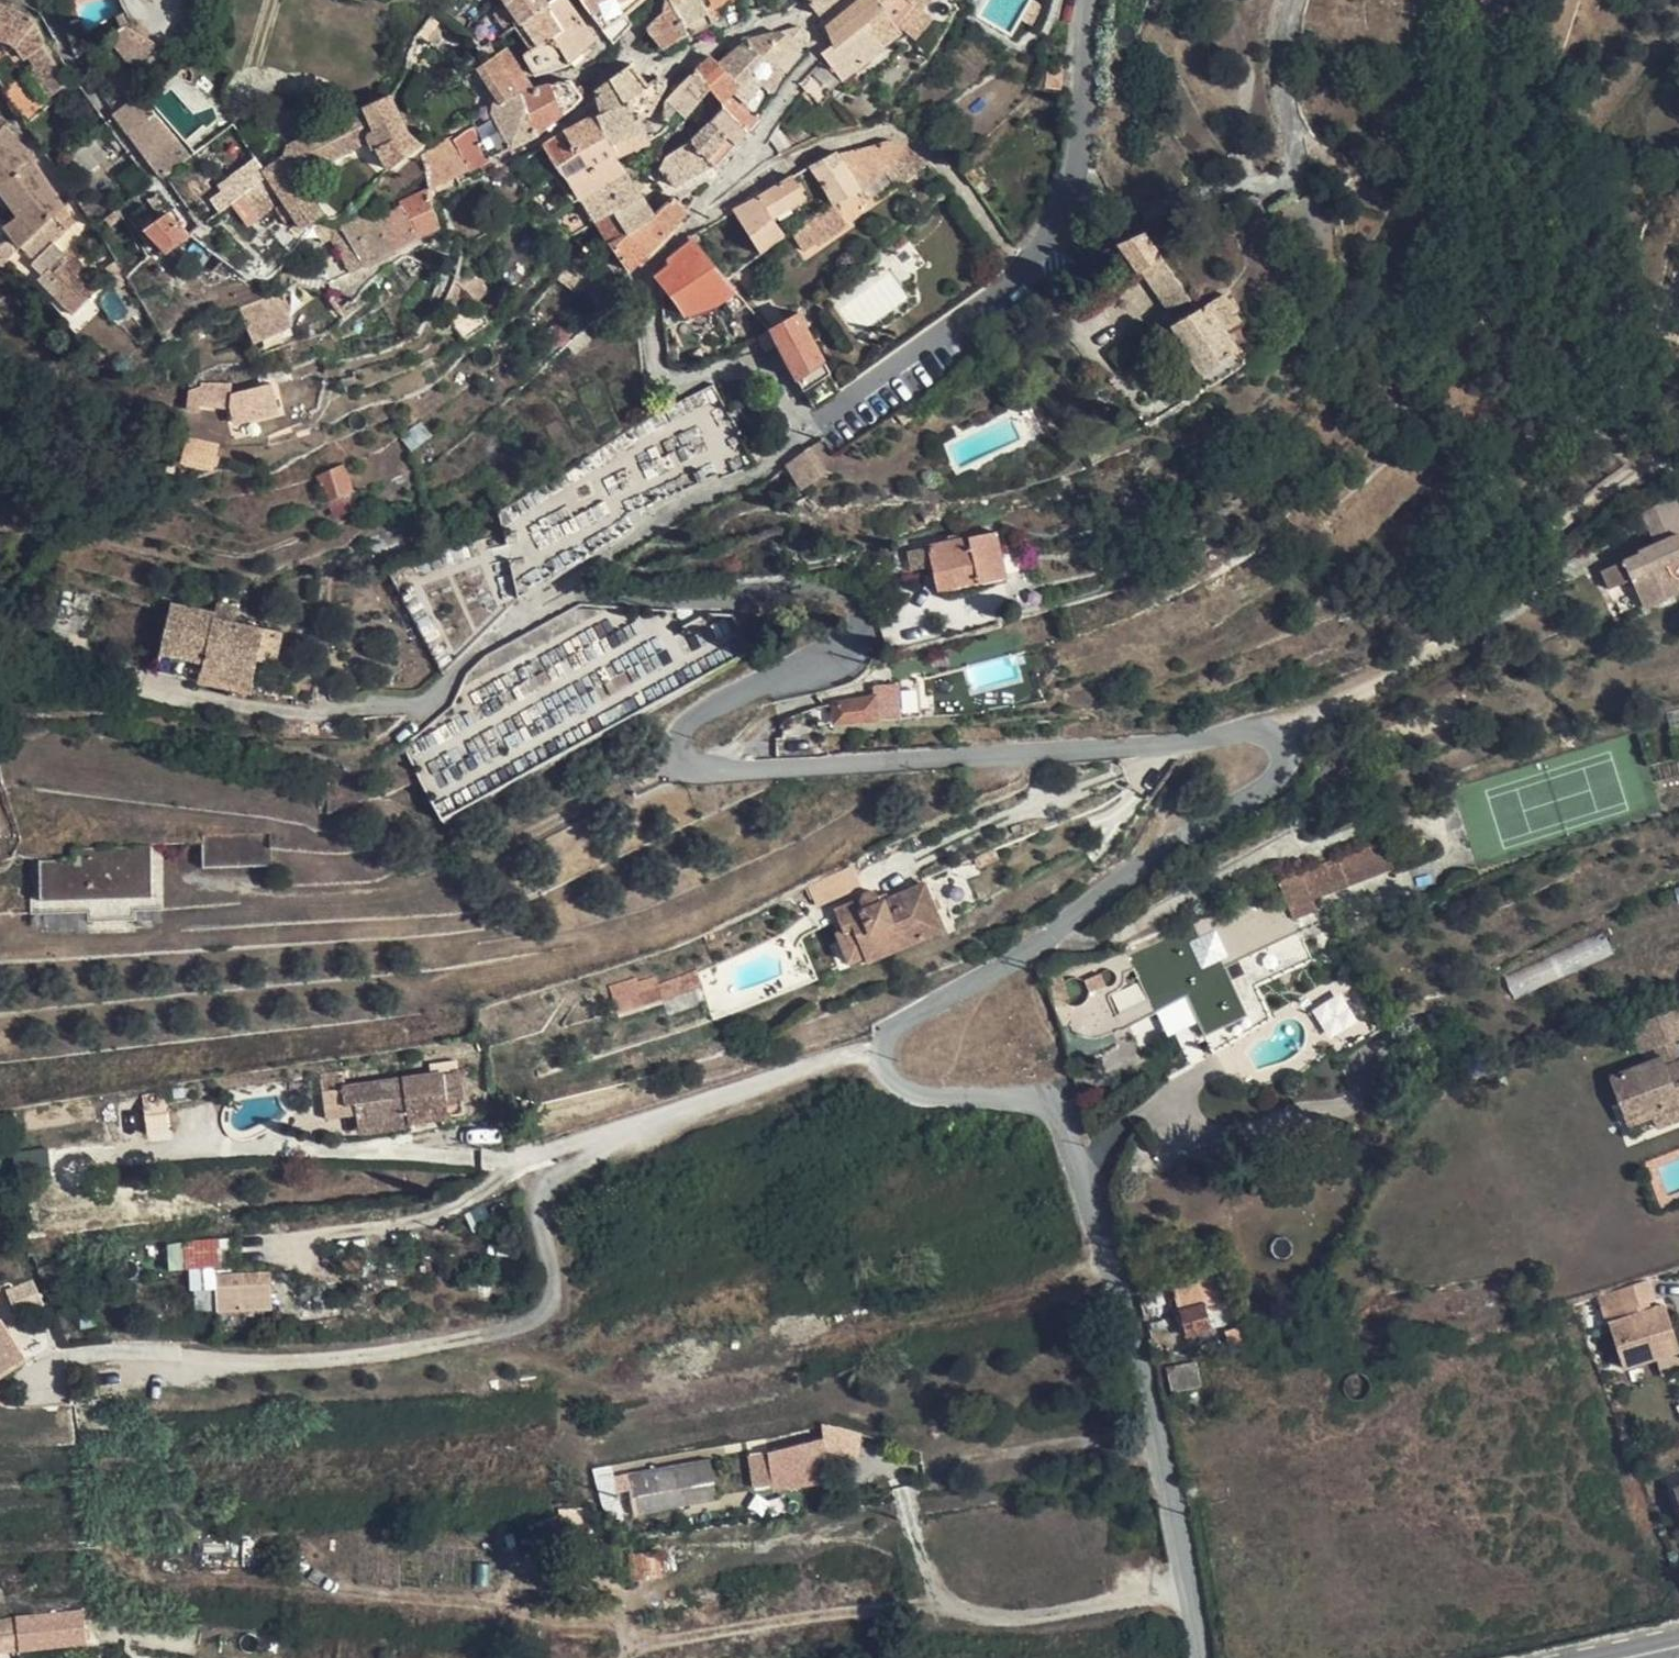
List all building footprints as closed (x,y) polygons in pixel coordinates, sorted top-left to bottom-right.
[(506,5),(511,12),(521,23),(545,6),(541,0),(514,0),(506,5)] [(548,5),(564,29),(554,36),(569,63),(596,40),(567,0),(553,0),(548,3),(548,4),(548,5)] [(589,12),(603,29),(628,11),(641,0),(581,0),(589,12)] [(676,6),(689,35),(714,22),(708,11),(727,0),(686,0),(676,6)] [(819,16),(838,0),(806,0),(819,16)] [(867,22),(884,8),(878,0),(858,0),(825,27),(832,44),(834,49),(867,22)] [(884,46),(903,33),(898,28),(916,6),(922,0),(878,0),(884,8),(867,22),(884,46)] [(1043,4),(1033,0),(1021,22),(1031,26),(1043,4)] [(689,35),(676,6),(674,8),(672,3),(646,26),(665,49),(689,35)] [(34,67),(52,54),(45,44),(46,43),(37,19),(0,5),(0,38),(3,39),(13,45),(15,47),(24,59),(27,57),(34,67)] [(548,5),(545,6),(521,23),(537,44),(530,50),(524,55),(535,74),(569,63),(554,36),(564,29),(548,5)] [(934,19),(916,6),(898,28),(916,40),(934,19)] [(634,23),(628,11),(603,29),(615,42),(634,23)] [(515,27),(521,23),(511,12),(501,18),(500,21),(507,32),(515,27)] [(834,49),(832,44),(821,53),(842,81),(885,48),(884,46),(867,22),(834,49)] [(537,44),(521,23),(515,27),(530,50),(537,44)] [(135,42),(151,49),(156,44),(153,40),(124,25),(108,36),(133,68),(141,59),(135,42)] [(760,86),(772,93),(782,76),(802,50),(806,43),(809,35),(806,29),(799,27),(749,39),(753,45),(760,56),(763,58),(751,73),(763,82),(760,86)] [(749,39),(718,63),(741,84),(751,73),(763,58),(760,56),(753,45),(749,39)] [(141,59),(151,49),(135,42),(141,59)] [(478,67),(501,101),(519,91),(531,87),(506,48),(490,59),(478,67)] [(71,81),(52,54),(34,67),(30,69),(49,97),(71,81)] [(733,91),(759,117),(772,93),(760,86),(763,82),(751,73),(741,84),(718,63),(714,59),(710,56),(695,71),(700,77),(709,87),(721,102),(733,91)] [(630,64),(611,78),(626,103),(631,99),(641,118),(650,113),(666,83),(657,78),(648,85),(630,64)] [(1065,67),(1047,66),(1044,89),(1062,90),(1065,67)] [(700,77),(695,71),(665,100),(663,119),(676,128),(701,97),(705,93),(709,87),(700,77)] [(570,78),(550,82),(564,113),(572,107),(583,97),(583,95),(583,94),(573,80),(572,78),(570,78)] [(626,103),(611,78),(594,91),(601,114),(566,133),(576,154),(607,138),(611,145),(646,130),(641,118),(631,99),(626,103)] [(531,87),(519,91),(529,112),(525,114),(537,133),(564,113),(550,82),(531,87)] [(474,126),(490,157),(537,133),(525,114),(529,112),(519,91),(501,101),(496,103),(491,113),(493,117),(474,126)] [(748,131),(759,117),(733,91),(721,102),(725,106),(724,108),(748,131)] [(191,155),(138,92),(113,113),(128,132),(134,128),(169,171),(191,155)] [(409,155),(411,153),(422,148),(420,144),(408,132),(390,95),(363,106),(378,136),(382,145),(376,148),(388,168),(409,155)] [(339,117),(282,145),(285,154),(298,174),(378,136),(363,106),(354,110),(358,119),(344,126),(339,117)] [(724,108),(711,122),(737,146),(748,131),(724,108)] [(354,110),(339,117),(344,126),(358,119),(354,110)] [(5,129),(10,122),(0,116),(0,133),(5,129)] [(716,168),(737,146),(711,122),(691,142),(712,164),(716,168)] [(474,126),(453,137),(469,169),(490,157),(474,126)] [(169,171),(134,128),(128,132),(162,176),(169,171)] [(63,207),(51,185),(30,156),(25,149),(5,129),(0,133),(0,154),(16,170),(40,206),(44,213),(50,220),(63,207)] [(566,177),(580,199),(626,171),(625,169),(617,156),(651,141),(646,130),(611,145),(607,138),(576,154),(566,133),(543,145),(556,167),(566,177)] [(428,188),(431,198),(462,183),(458,174),(469,169),(453,137),(452,134),(422,148),(411,153),(428,188)] [(831,202),(832,204),(847,198),(861,188),(884,171),(913,149),(899,142),(894,141),(889,140),(884,141),(865,146),(838,154),(835,151),(823,159),(809,166),(822,185),(831,202)] [(674,186),(712,164),(691,142),(666,157),(660,169),(674,186)] [(917,152),(913,149),(884,171),(895,187),(927,162),(917,152)] [(5,177),(16,170),(0,154),(0,172),(5,177)] [(285,154),(263,169),(268,176),(283,199),(284,201),(289,207),(309,191),(298,174),(285,154)] [(230,176),(242,193),(268,176),(263,169),(255,158),(230,176)] [(984,178),(973,162),(965,171),(975,185),(984,178)] [(40,206),(16,170),(5,177),(0,183),(24,213),(27,211),(31,215),(40,206)] [(642,194),(626,171),(580,199),(594,221),(612,210),(629,234),(656,215),(656,214),(642,194)] [(806,198),(791,175),(759,195),(733,209),(761,253),(784,235),(772,219),(806,198)] [(283,199),(268,176),(242,193),(259,217),(283,199)] [(402,205),(419,235),(440,225),(433,207),(431,198),(428,188),(400,201),(402,205)] [(309,191),(289,207),(290,208),(294,215),(302,229),(307,225),(324,213),(309,191)] [(612,210),(594,221),(597,225),(630,271),(650,251),(688,211),(674,197),(656,214),(656,215),(629,234),(612,210)] [(283,199),(259,217),(266,226),(280,216),(290,208),(289,207),(284,201),(283,199)] [(832,204),(831,202),(802,223),(814,240),(816,244),(846,223),(832,204)] [(394,250),(419,235),(402,205),(377,217),(394,250)] [(74,222),(63,207),(50,220),(42,227),(21,246),(37,258),(33,262),(45,272),(39,277),(55,295),(66,286),(59,278),(71,265),(73,262),(73,259),(72,256),(70,254),(69,253),(67,254),(55,242),(74,222)] [(364,264),(394,250),(377,217),(367,209),(344,219),(328,218),(318,223),(325,237),(335,232),(347,227),(364,264)] [(24,213),(7,226),(21,246),(42,227),(31,215),(27,211),(24,213)] [(188,237),(166,213),(147,229),(162,246),(168,253),(175,248),(188,237)] [(814,240),(802,223),(789,231),(802,249),(814,240)] [(364,264),(347,227),(335,232),(352,269),(364,264)] [(1162,259),(1145,233),(1119,244),(1140,273),(1143,271),(1162,259)] [(726,279),(692,240),(689,243),(669,260),(672,265),(656,276),(658,278),(671,293),(680,306),(684,314),(719,303),(736,291),(726,279)] [(600,273),(570,253),(553,276),(578,295),(583,289),(600,273)] [(1190,299),(1163,258),(1162,259),(1143,271),(1171,310),(1190,299)] [(490,276),(479,261),(453,281),(458,283),(464,289),(466,291),(475,303),(490,289),(483,281),(490,276)] [(458,283),(453,281),(441,305),(438,312),(449,316),(466,291),(464,289),(458,283)] [(269,297),(240,309),(248,328),(253,338),(293,320),(281,292),(269,297)] [(1243,322),(1226,293),(1209,303),(1170,325),(1199,376),(1241,348),(1229,330),(1243,322)] [(813,407),(841,389),(799,312),(771,328),(778,342),(813,407)] [(778,342),(771,328),(769,330),(759,335),(765,348),(778,342)] [(230,403),(233,380),(190,381),(184,405),(195,407),(196,402),(230,403)] [(215,472),(220,442),(184,436),(179,465),(215,472)] [(783,462),(798,490),(834,469),(819,442),(783,462)] [(352,491),(344,463),(330,470),(317,476),(325,501),(339,497),(352,491)] [(1673,498),(1642,511),(1657,544),(1678,534),(1678,512),(1678,509),(1678,508),(1678,495),(1673,498)] [(1008,576),(998,532),(971,538),(929,547),(929,549),(933,565),(933,567),(942,565),(947,586),(980,579),(980,582),(1008,576)] [(1678,534),(1657,544),(1639,552),(1639,554),(1621,563),(1602,571),(1610,589),(1632,579),(1644,607),(1666,597),(1660,585),(1672,579),(1673,581),(1678,579),(1678,535),(1678,534)] [(933,565),(929,549),(910,553),(914,569),(933,565)] [(1673,581),(1672,579),(1660,585),(1666,597),(1678,590),(1678,579),(1673,581)] [(239,606),(217,602),(215,613),(216,614),(215,619),(236,623),(239,606)] [(406,748),(442,817),(481,796),(484,781),(489,782),(494,761),(512,765),(517,775),(668,695),(677,655),(681,653),(694,678),(731,659),(714,627),(697,636),(632,623),(623,627),(597,622),(587,602),(513,641),(506,677),(517,679),(513,699),(508,689),(488,700),(508,704),(496,711),(482,708),(406,748)] [(215,613),(171,604),(160,652),(204,662),(200,679),(199,681),(252,692),(258,660),(265,629),(236,623),(215,619),(216,614),(215,613)] [(285,632),(265,629),(258,660),(278,663),(285,632)] [(204,662),(160,652),(157,669),(200,679),(204,662)] [(900,716),(898,694),(886,695),(882,695),(834,704),(836,722),(882,719),(900,716)] [(286,833),(218,836),(218,871),(287,868),(286,833)] [(1395,871),(1382,839),(1336,856),(1348,887),(1395,871)] [(163,847),(154,848),(154,860),(163,860),(163,847)] [(154,848),(81,850),(82,863),(51,864),(52,902),(165,898),(163,860),(154,860),(154,848)] [(1335,888),(1325,863),(1278,882),(1264,889),(1216,907),(1164,930),(1124,945),(1135,968),(1150,1000),(1156,1013),(1187,997),(1205,1036),(1248,1015),(1227,967),(1300,933),(1293,920),(1327,906),(1323,893),(1335,888)] [(944,924),(927,884),(883,902),(880,895),(876,892),(872,891),(869,891),(865,894),(863,899),(856,902),(837,911),(844,928),(845,931),(855,927),(867,956),(869,960),(946,928),(944,924)] [(165,898),(52,902),(42,903),(42,915),(99,913),(99,923),(148,921),(148,911),(174,911),(173,898),(165,898)] [(867,956),(855,927),(845,931),(844,928),(838,931),(851,962),(867,956)] [(1514,1000),(1612,952),(1602,931),(1504,979),(1514,1000)] [(1083,979),(1088,995),(1112,986),(1107,971),(1083,979)] [(665,999),(656,975),(640,980),(639,977),(614,986),(622,1013),(665,999)] [(1107,994),(1121,1025),(1150,1012),(1136,981),(1107,994)] [(1381,1028),(1357,989),(1313,1016),(1337,1057),(1381,1028)] [(1631,1027),(1641,1052),(1656,1046),(1673,1040),(1678,1037),(1678,1008),(1631,1027)] [(1673,1040),(1656,1046),(1661,1059),(1664,1067),(1678,1062),(1678,1058),(1673,1040)] [(1664,1067),(1661,1059),(1610,1078),(1628,1125),(1678,1105),(1678,1062),(1664,1067)] [(462,1071),(345,1087),(349,1115),(360,1114),(362,1132),(410,1126),(413,1121),(453,1116),(450,1098),(465,1096),(462,1071)] [(334,1084),(333,1075),(323,1077),(324,1086),(334,1084)] [(349,1115),(345,1087),(312,1092),(316,1120),(349,1115)] [(166,1101),(165,1098),(151,1099),(154,1128),(170,1126),(166,1101)] [(1628,1125),(1633,1136),(1678,1119),(1678,1105),(1628,1125)] [(62,1272),(56,1261),(41,1267),(48,1280),(62,1272)] [(196,1288),(218,1287),(217,1273),(217,1267),(194,1268),(196,1288)] [(217,1273),(218,1287),(219,1309),(274,1308),(272,1271),(217,1273)] [(1654,1301),(1647,1280),(1619,1290),(1625,1311),(1648,1303),(1654,1301)] [(42,1308),(35,1284),(17,1290),(24,1314),(42,1308)] [(194,1291),(195,1310),(214,1310),(213,1291),(194,1291)] [(1651,1311),(1648,1303),(1625,1311),(1628,1318),(1640,1314),(1644,1324),(1669,1317),(1666,1306),(1651,1311)] [(1213,1329),(1205,1304),(1179,1310),(1186,1336),(1213,1329)] [(1640,1314),(1628,1318),(1609,1324),(1623,1368),(1654,1358),(1678,1350),(1678,1347),(1669,1317),(1644,1324),(1640,1314)] [(4,1318),(0,1320),(0,1371),(27,1355),(28,1354),(4,1318)] [(1654,1358),(1659,1374),(1678,1368),(1678,1350),(1654,1358)] [(27,1355),(0,1371),(0,1379),(30,1361),(27,1355)] [(1202,1386),(1196,1362),(1167,1367),(1172,1392),(1202,1386)] [(828,1463),(826,1436),(802,1443),(802,1460),(787,1462),(788,1484),(825,1481),(824,1464),(828,1463)] [(802,1460),(802,1443),(771,1451),(774,1486),(788,1484),(787,1462),(802,1460)] [(718,1495),(710,1458),(627,1474),(629,1484),(635,1513),(684,1505),(684,1501),(718,1495)] [(629,1484),(627,1474),(610,1477),(611,1482),(612,1487),(629,1484)] [(592,1529),(588,1505),(560,1507),(563,1532),(592,1529)] [(659,1574),(655,1552),(634,1556),(636,1577),(659,1574)] [(32,1611),(36,1657),(93,1657),(98,1657),(93,1606),(32,1611)]
